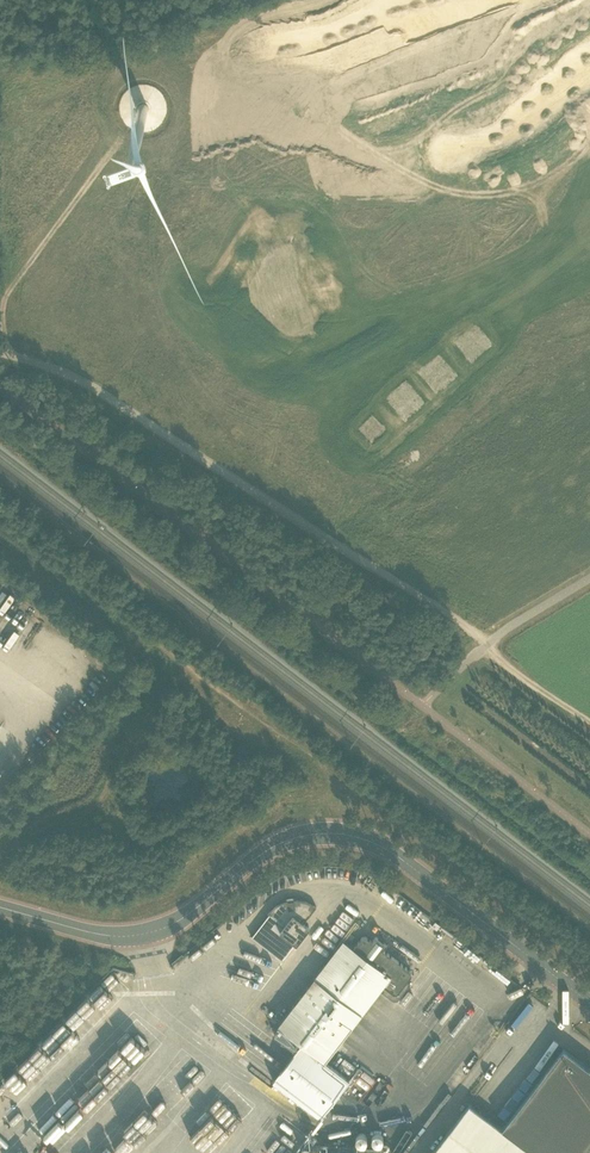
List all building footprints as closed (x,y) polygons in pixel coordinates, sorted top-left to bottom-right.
[(298,899),(294,899),(295,901),(288,901),(288,900),(285,901),(283,901),(280,903),(278,904),(275,906),(273,908),(271,909),(270,910),(268,913),(269,913),(252,936),(282,959),(295,943),(297,944),(310,927),(304,923),(317,906),(314,904),(312,903),(310,902),(306,901),(303,900),(300,899),(298,899)] [(362,1013),(380,990),(393,1000),(398,1000),(405,990),(411,983),(407,980),(412,974),(411,970),(393,956),(383,949),(387,944),(376,935),(372,940),(366,936),(362,936),(354,947),(344,939),(337,948),(315,977),(314,978),(308,986),(279,1025),(302,1042),(274,1081),(321,1116),(349,1079),(326,1061),(362,1013)] [(314,978),(309,974),(303,982),(308,986),(314,978)] [(563,1048),(502,1128),(470,1103),(432,1152),(589,1152),(589,1068),(563,1048)] [(328,1152),(356,1152),(357,1145),(328,1144),(328,1152)]
